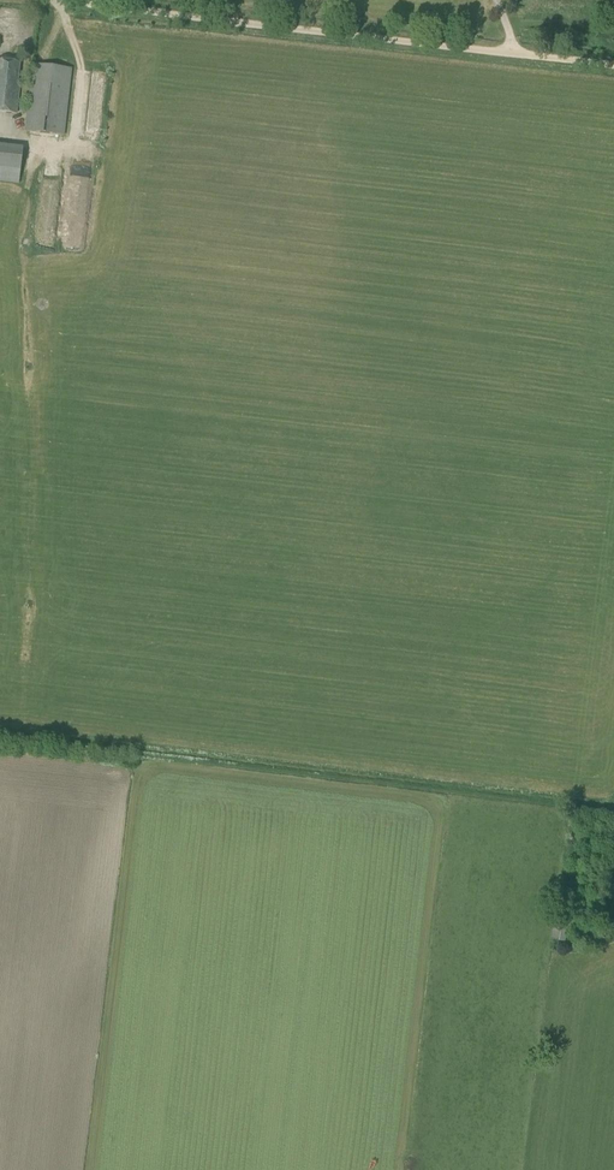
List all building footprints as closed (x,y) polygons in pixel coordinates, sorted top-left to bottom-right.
[(19,63),(0,61),(0,112),(16,114),(19,84),(17,84),(19,63)] [(63,136),(71,69),(33,64),(25,131),(63,136)] [(79,152),(93,153),(93,138),(79,138),(79,152)] [(18,184),(22,148),(0,145),(0,182),(18,184)] [(558,926),(558,921),(555,921),(554,925),(553,925),(551,940),(566,942),(567,936),(565,936),(566,927),(558,926)]
